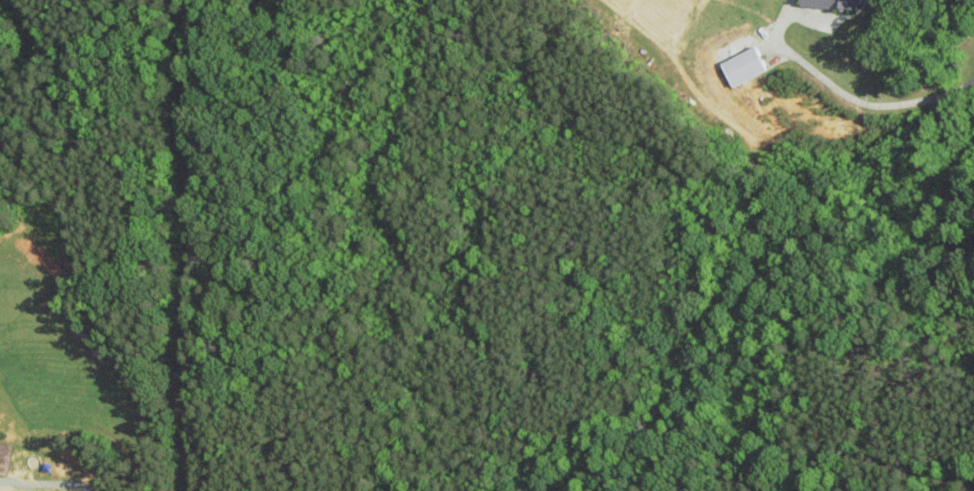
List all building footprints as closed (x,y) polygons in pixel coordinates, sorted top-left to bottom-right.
[(859,10),(860,0),(800,0),(800,5),(859,10)] [(729,85),(765,72),(756,47),(720,60),(729,85)]
